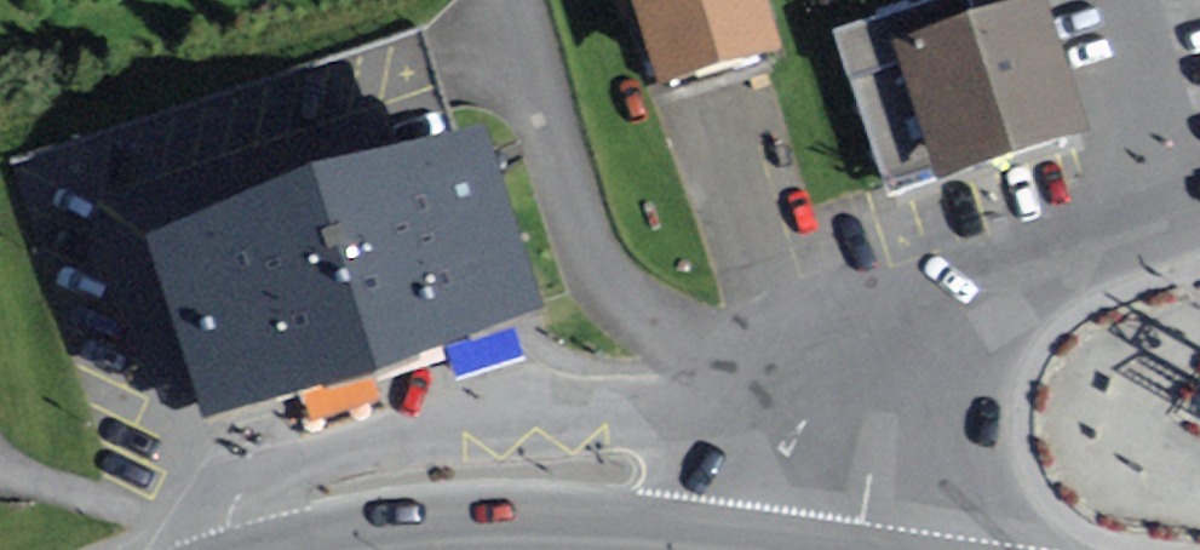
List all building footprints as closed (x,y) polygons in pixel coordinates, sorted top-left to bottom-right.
[(755,0),(610,0),(619,29),(641,22),(665,97),(775,61),(755,0)] [(1081,142),(1040,15),(903,58),(944,185),(1081,142)] [(531,342),(476,174),(162,275),(217,444),(531,342)]
